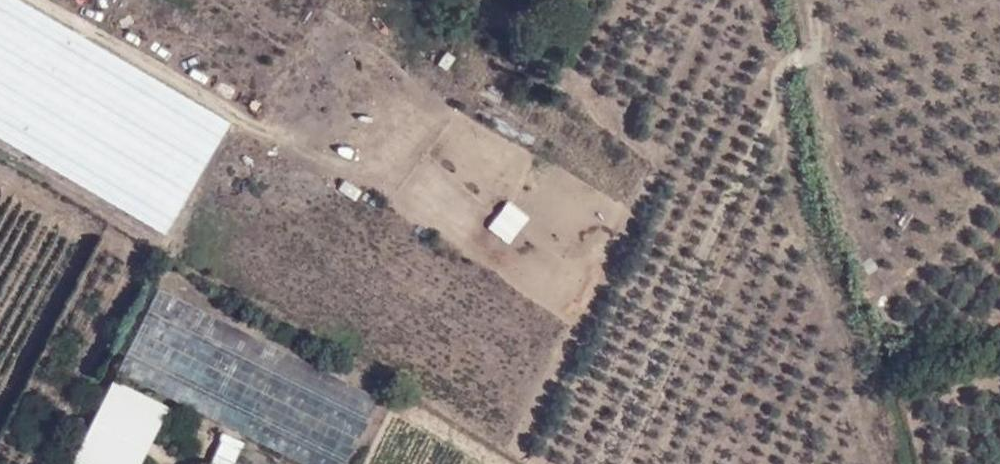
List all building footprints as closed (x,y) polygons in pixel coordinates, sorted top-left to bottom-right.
[(166,231),(230,121),(20,0),(0,0),(0,135),(166,231)] [(489,231),(512,245),(530,217),(508,203),(489,231)] [(115,369),(314,463),(339,463),(373,392),(155,287),(115,369)] [(170,407),(115,379),(73,463),(75,463),(142,463),(170,407)] [(225,463),(238,463),(245,441),(224,435),(216,462),(225,463)]
